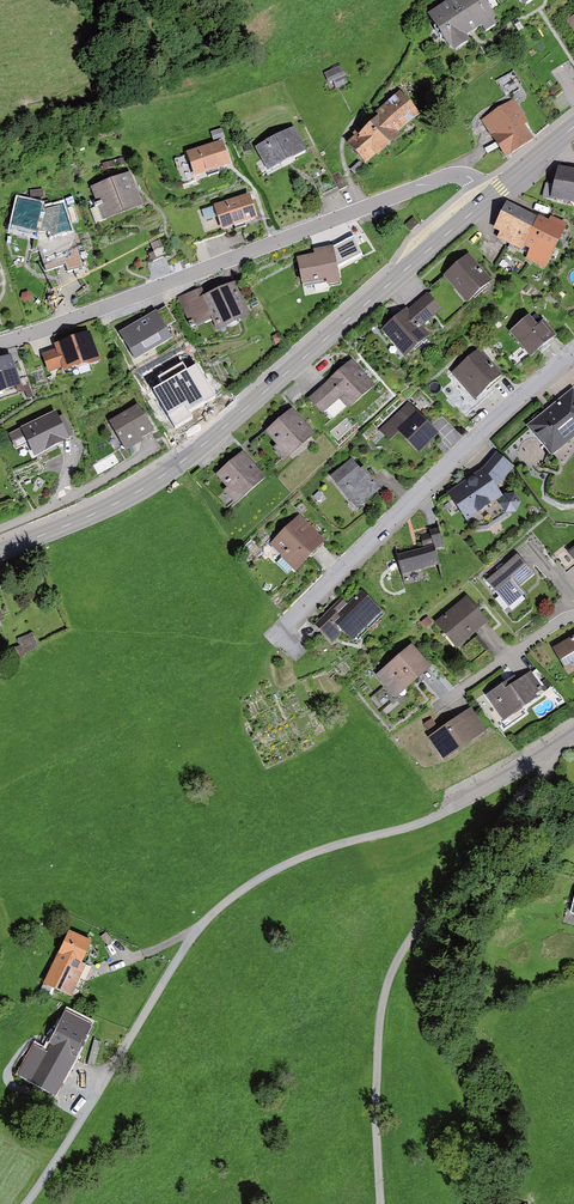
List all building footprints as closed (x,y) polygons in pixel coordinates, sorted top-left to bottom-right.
[(486,0),(457,0),(432,17),(457,53),(501,22),(486,0)] [(349,83),(342,69),(329,76),(336,90),(349,83)] [(425,119),(404,94),(375,120),(378,124),(352,146),(370,167),(425,119)] [(530,124),(517,103),(487,123),(511,159),(536,142),(525,127),(530,124)] [(308,152),(297,130),(260,149),(270,171),(308,152)] [(234,166),(226,143),(192,156),(200,179),(234,166)] [(562,170),(556,199),(573,202),(573,172),(562,170)] [(145,206),(133,176),(96,191),(108,221),(145,206)] [(261,219),(253,196),(218,208),(226,231),(261,219)] [(44,208),(22,203),(15,231),(38,236),(43,213),(44,208)] [(65,205),(43,213),(38,236),(51,239),(74,232),(65,205)] [(216,206),(204,209),(206,219),(218,216),(216,206)] [(554,227),(511,206),(498,233),(503,235),(501,240),(532,256),(529,261),(551,272),(572,231),(556,223),(554,227)] [(168,256),(162,242),(155,245),(158,252),(153,255),(156,261),(168,256)] [(342,281),(337,250),(319,252),(320,257),(302,260),(306,286),(342,281)] [(495,283),(474,259),(450,279),(471,304),(495,283)] [(252,317),(236,287),(209,299),(205,289),(186,298),(190,322),(199,319),(201,326),(215,319),(221,332),(252,317)] [(444,312),(431,297),(414,312),(410,308),(385,330),(410,359),(434,338),(426,328),(444,312)] [(177,324),(169,310),(124,334),(139,361),(175,342),(168,328),(177,324)] [(543,329),(534,319),(516,335),(536,359),(560,338),(548,325),(543,329)] [(102,362),(93,336),(60,347),(61,353),(47,358),(52,374),(67,369),(68,374),(102,362)] [(29,385),(21,352),(0,357),(0,375),(4,392),(29,385)] [(505,378),(482,352),(460,371),(483,398),(505,378)] [(216,394),(197,363),(153,387),(175,426),(192,417),(188,410),(216,394)] [(378,390),(354,363),(313,400),(330,419),(347,404),(354,411),(378,390)] [(531,428),(554,457),(573,442),(573,394),(531,428)] [(443,438),(412,405),(384,432),(395,443),(404,435),(424,456),(443,438)] [(156,433),(142,408),(114,425),(129,450),(156,433)] [(318,438),(296,412),(269,435),(291,461),(318,438)] [(74,440),(64,419),(46,427),(43,422),(14,435),(19,445),(29,440),(37,458),(74,440)] [(269,481),(247,455),(219,479),(241,506),(269,481)] [(355,464),(335,481),(361,511),(384,492),(367,471),(364,474),(355,464)] [(450,511),(466,538),(506,514),(490,487),(450,511)] [(518,493),(504,494),(505,509),(519,508),(518,493)] [(328,543),(303,518),(275,546),(300,571),(328,543)] [(400,569),(406,591),(445,581),(439,558),(400,569)] [(521,564),(486,593),(513,626),(528,613),(519,602),(539,586),(521,564)] [(335,639),(353,657),(384,626),(366,608),(335,639)] [(468,608),(437,632),(459,661),(491,637),(468,608)] [(26,651),(39,646),(34,633),(21,638),(26,651)] [(573,684),(573,649),(552,662),(568,688),(573,684)] [(376,689),(394,714),(433,684),(415,659),(376,689)] [(511,694),(488,707),(503,734),(540,715),(528,694),(515,701),(511,694)] [(446,779),(489,744),(471,721),(428,756),(446,779)] [(98,941),(70,927),(45,980),(74,993),(98,941)] [(95,1021),(69,1007),(32,1078),(58,1091),(95,1021)]
